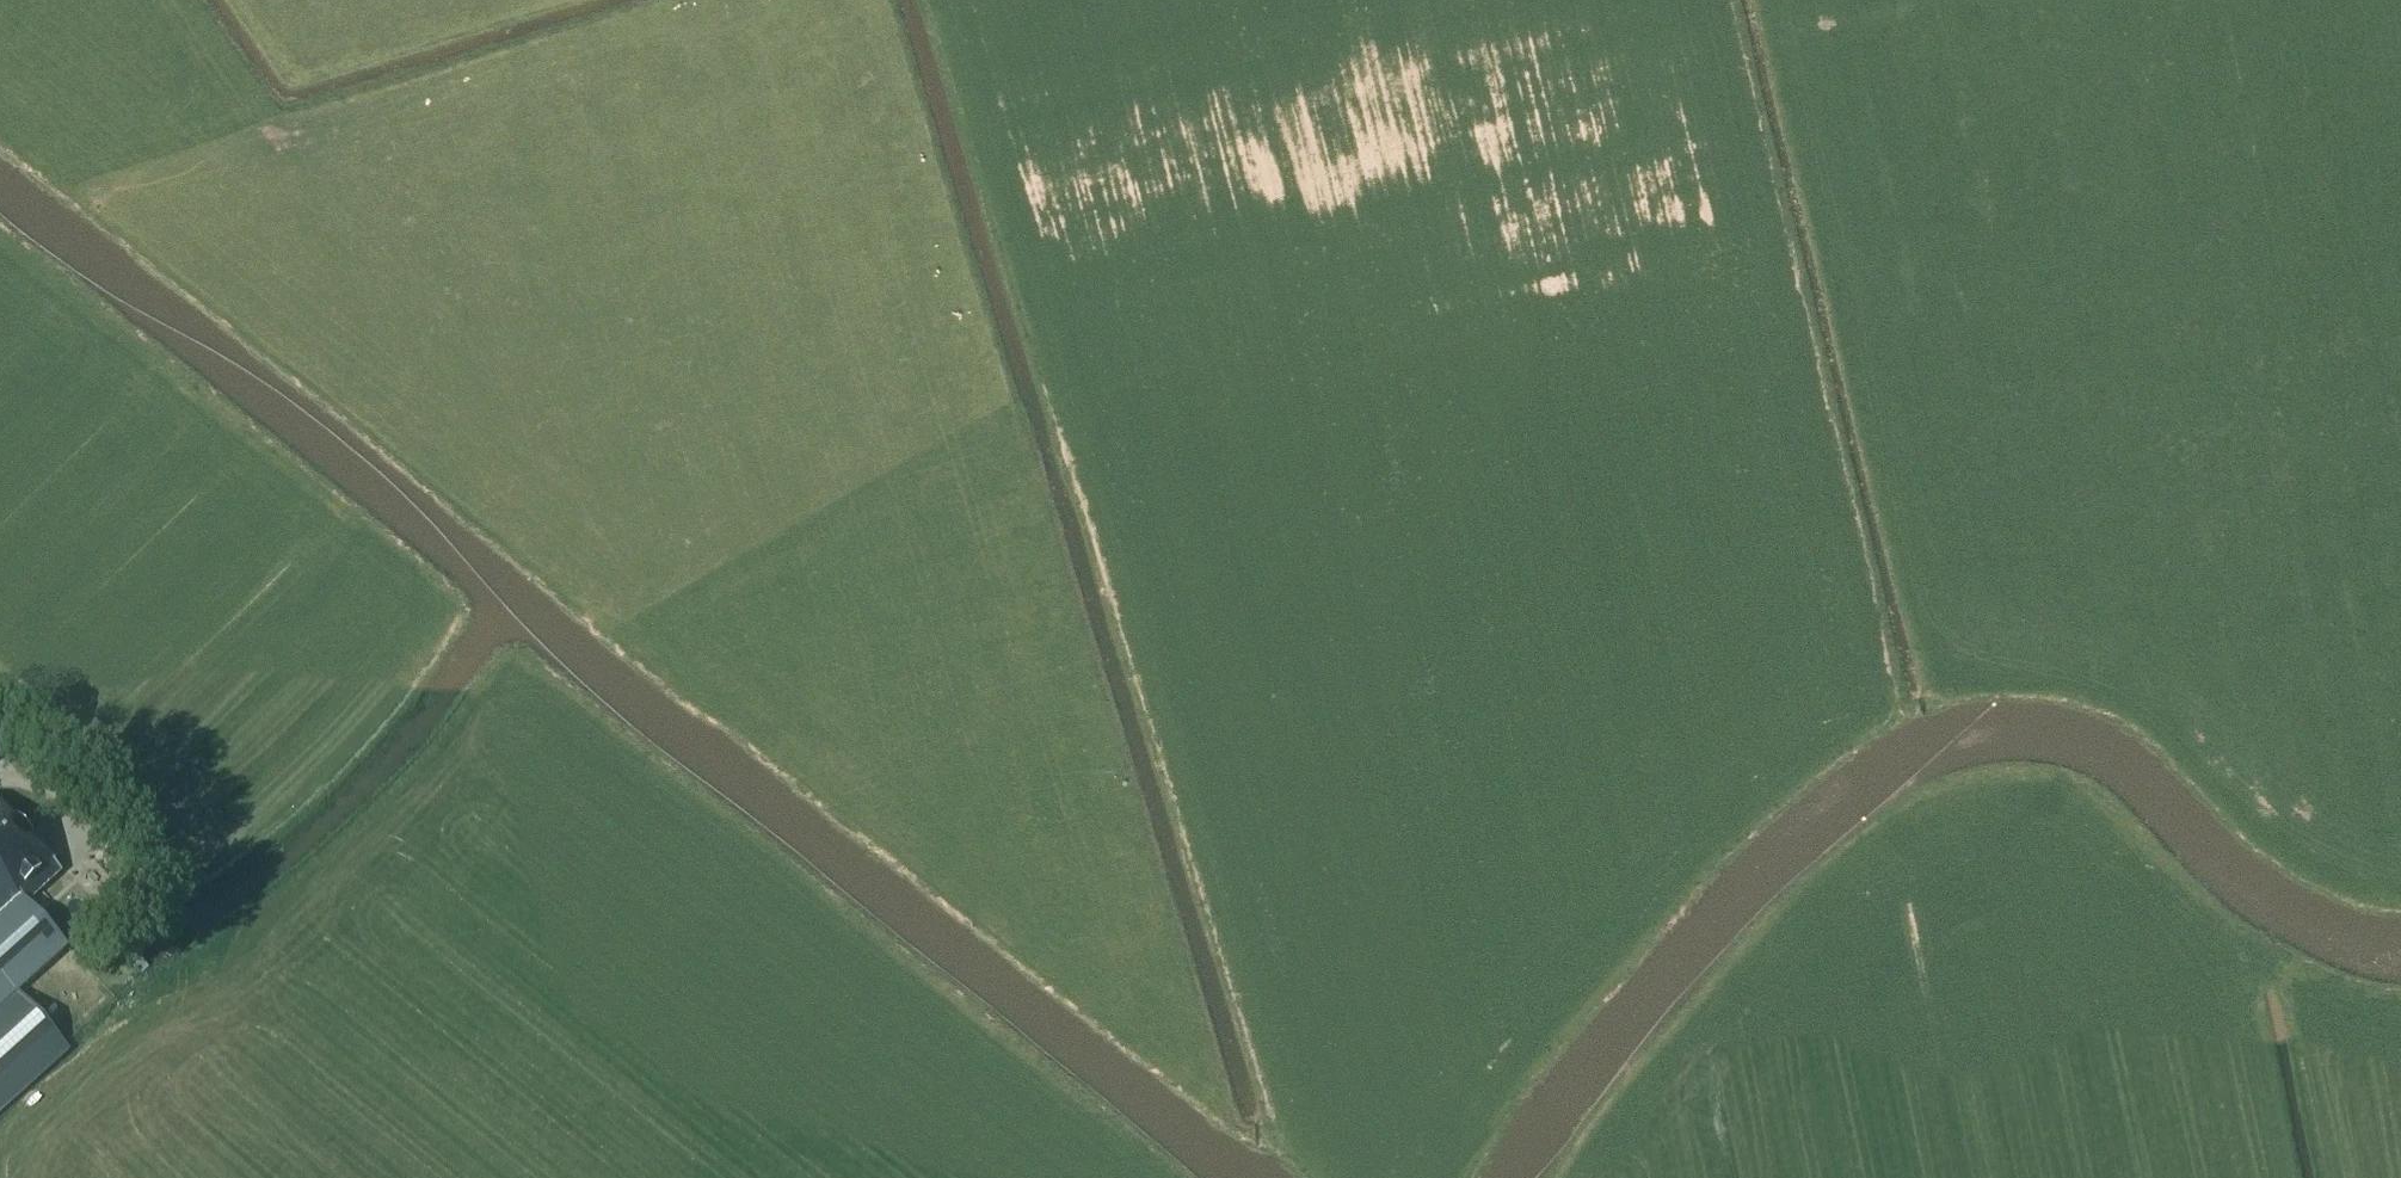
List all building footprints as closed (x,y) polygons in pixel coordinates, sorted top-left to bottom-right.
[(61,872),(0,806),(0,1113),(70,1050),(17,994),(67,948),(50,930),(26,904),(40,891),(61,872)]
